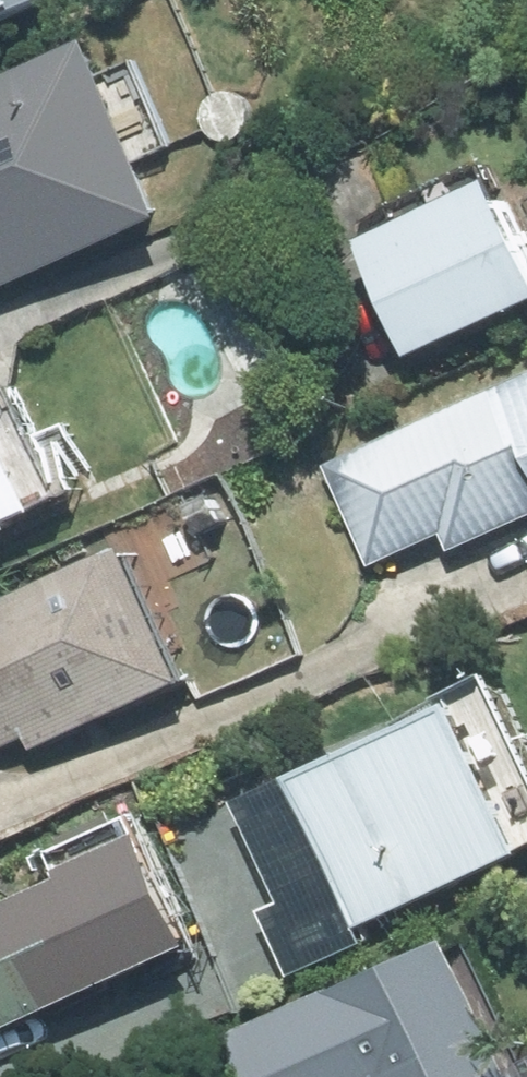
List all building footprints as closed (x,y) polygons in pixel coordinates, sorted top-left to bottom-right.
[(69,0),(0,0),(0,28),(69,0)] [(0,68),(0,93),(13,87),(3,66),(0,68)] [(0,130),(0,259),(107,213),(61,104),(0,130)] [(386,241),(435,357),(526,317),(526,182),(386,241)] [(45,532),(39,519),(86,497),(35,387),(0,402),(0,553),(45,532)] [(340,468),(382,565),(458,533),(466,554),(526,529),(526,389),(340,468)] [(161,405),(140,416),(150,435),(171,424),(161,405)] [(231,497),(204,509),(217,537),(243,524),(231,497)] [(0,615),(0,758),(45,739),(51,751),(214,683),(157,549),(0,615)] [(315,776),(375,927),(526,868),(526,764),(503,703),(315,776)] [(91,869),(96,879),(0,922),(0,987),(23,1038),(222,949),(169,833),(91,869)] [(241,1036),(257,1076),(526,1076),(526,1070),(518,1073),(466,945),(241,1036)]
